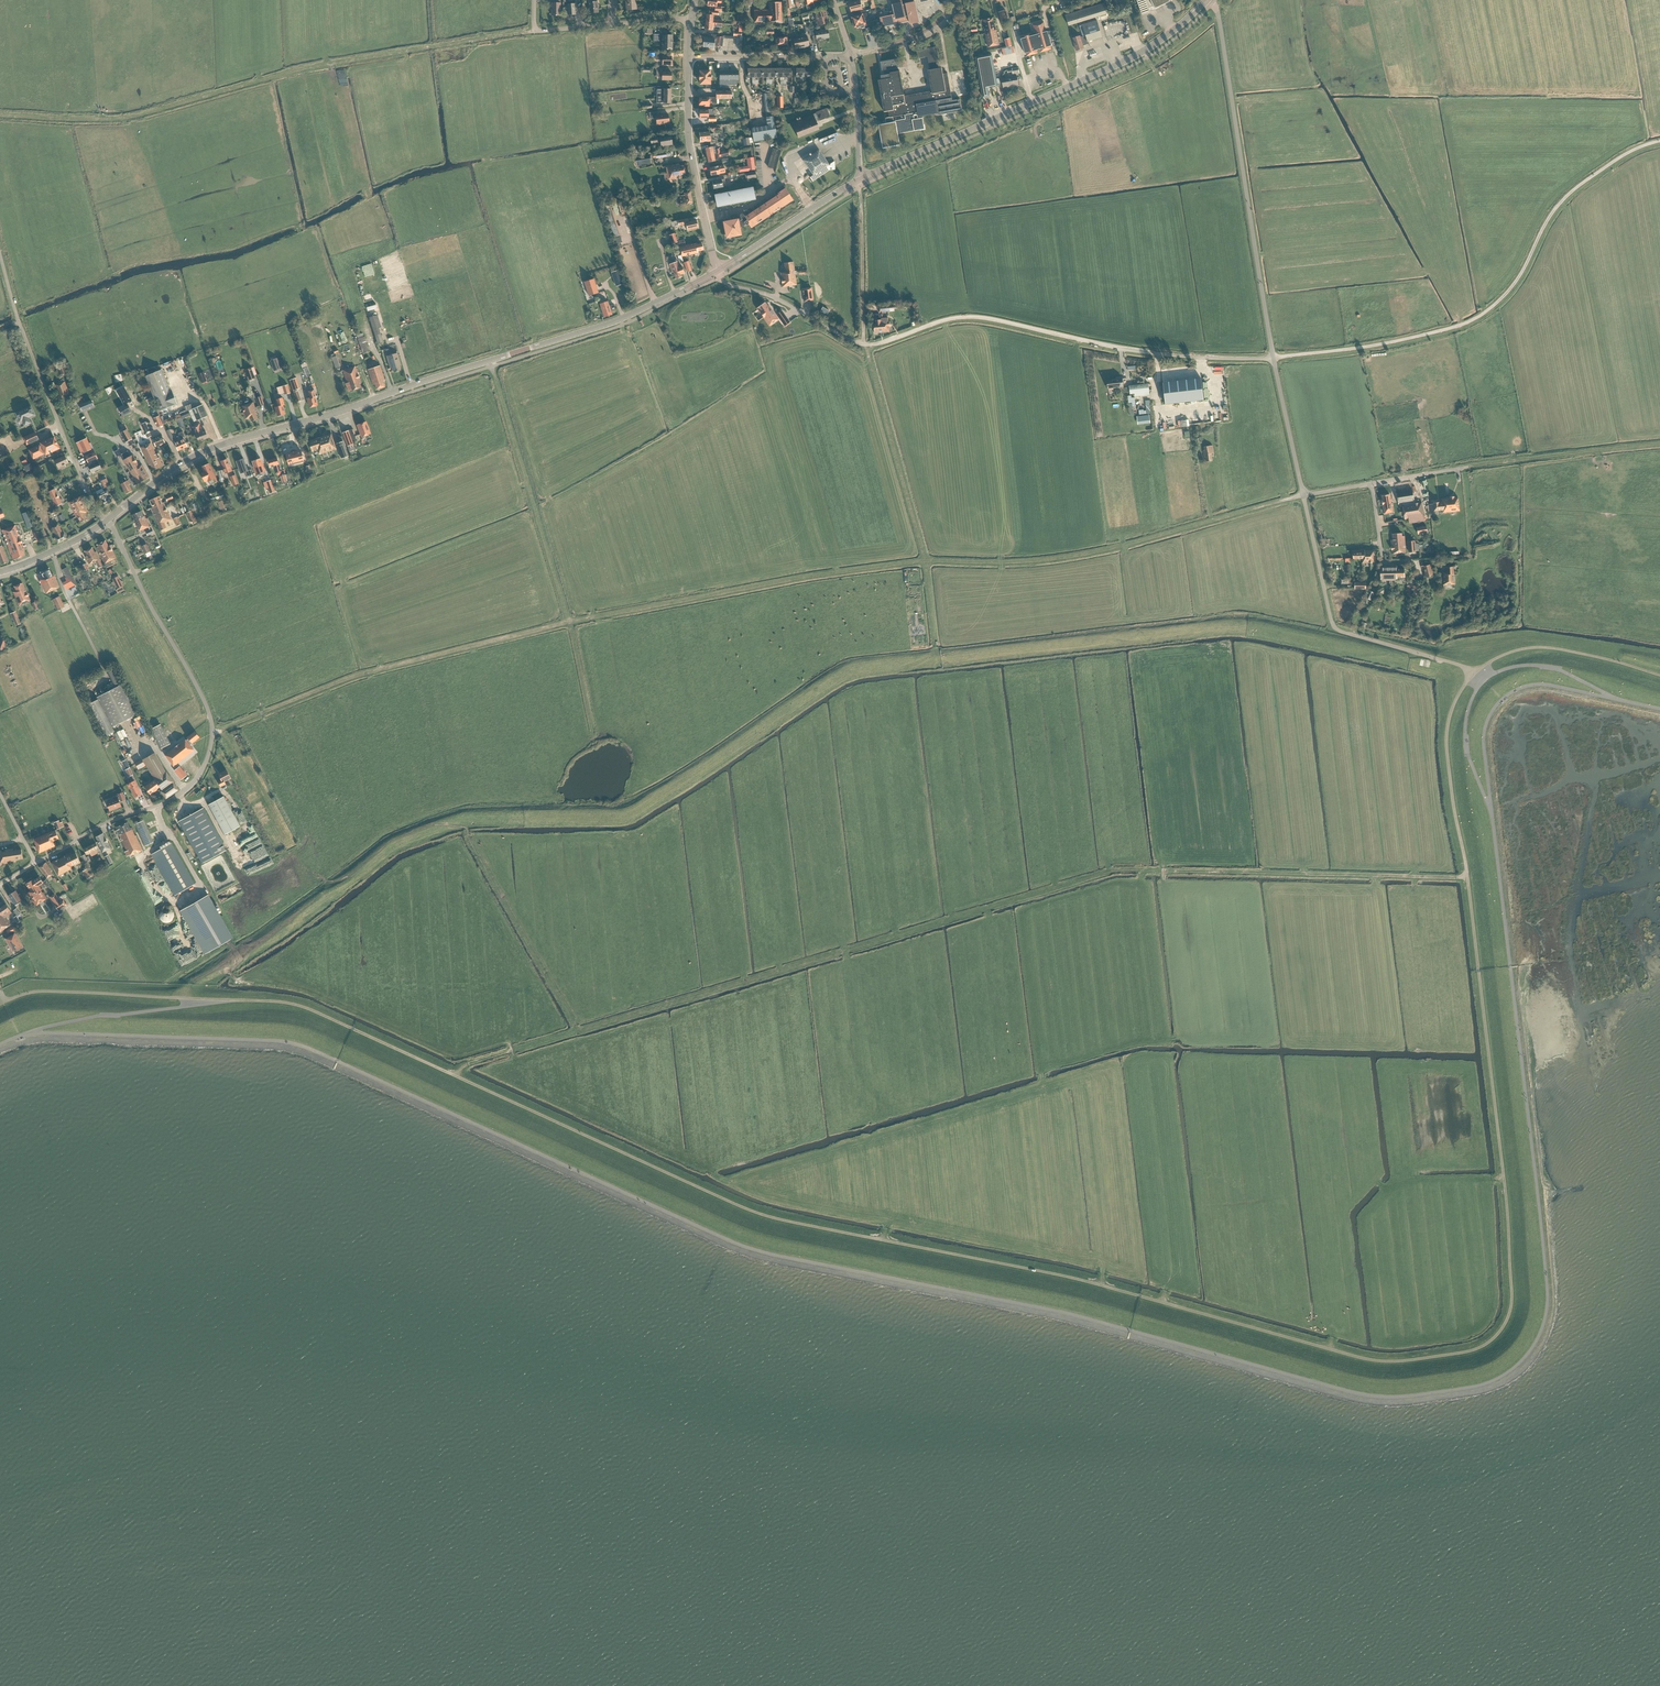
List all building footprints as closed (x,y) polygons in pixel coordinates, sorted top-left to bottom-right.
[(552,16),(560,16),(560,3),(558,3),(558,0),(549,0),(549,4),(552,4),(552,16)] [(572,1),(567,1),(568,15),(575,15),(574,0),(571,0),(572,1)] [(598,13),(598,9),(599,9),(598,5),(597,5),(597,0),(588,0),(588,3),(589,2),(590,13),(598,13)] [(627,10),(636,9),(636,0),(626,0),(627,10)] [(721,7),(716,7),(717,3),(721,3),(721,0),(708,0),(707,6),(715,7),(715,11),(724,12),(724,8),(721,7)] [(821,0),(795,0),(795,3),(804,1),(804,0),(806,0),(807,5),(806,5),(807,10),(814,8),(813,2),(821,0)] [(915,2),(914,3),(913,0),(892,0),(894,10),(889,11),(890,16),(881,18),(883,27),(890,25),(890,26),(891,26),(891,25),(894,24),(895,27),(899,26),(899,23),(901,23),(903,23),(910,21),(910,24),(919,22),(919,19),(919,17),(918,17),(918,14),(921,15),(922,14),(919,13),(918,10),(917,11),(916,7),(917,7),(916,5),(915,2)] [(1142,15),(1150,12),(1149,8),(1153,7),(1155,9),(1170,2),(1169,0),(1137,0),(1142,15)] [(850,3),(852,12),(862,10),(860,1),(850,3)] [(770,22),(781,21),(781,2),(769,3),(769,10),(754,10),(754,22),(770,22)] [(1078,11),(1065,15),(1069,26),(1108,13),(1105,3),(1078,11)] [(816,20),(827,17),(825,11),(815,14),(816,20)] [(1004,11),(998,12),(1001,24),(1005,23),(1007,23),(1004,11)] [(856,17),(853,18),(854,22),(853,22),(854,27),(865,24),(864,19),(868,18),(867,14),(860,16),(856,17)] [(706,22),(722,24),(722,21),(713,20),(713,15),(706,15),(705,15),(705,19),(706,19),(706,22)] [(827,17),(816,20),(818,26),(828,23),(827,17)] [(984,30),(984,33),(985,33),(988,47),(999,45),(997,31),(997,30),(996,31),(993,18),(984,19),(986,30),(984,30)] [(1088,42),(1102,37),(1097,20),(1082,25),(1086,36),(1080,37),(1080,36),(1073,38),(1077,51),(1084,49),(1083,46),(1089,44),(1088,42)] [(722,27),(722,24),(706,22),(705,25),(704,26),(704,29),(705,29),(705,30),(711,30),(712,26),(722,27)] [(1044,22),(1033,25),(1036,35),(1046,32),(1044,22)] [(829,38),(827,30),(815,32),(816,36),(813,36),(814,43),(817,43),(816,40),(829,38)] [(1022,39),(1021,39),(1025,53),(1026,53),(1027,56),(1038,53),(1037,50),(1040,49),(1041,52),(1045,51),(1048,50),(1051,49),(1050,46),(1052,46),(1048,31),(1046,32),(1036,35),(1033,36),(1032,33),(1021,36),(1022,39)] [(787,45),(787,37),(784,37),(784,33),(776,33),(776,38),(775,38),(775,45),(787,45)] [(800,38),(802,47),(809,46),(806,33),(803,34),(804,37),(800,38)] [(672,50),(672,35),(669,35),(669,34),(653,34),(653,42),(657,42),(657,41),(662,42),(662,50),(672,50)] [(712,39),(704,38),(704,43),(702,42),(702,46),(703,46),(703,47),(713,48),(713,46),(722,47),(723,38),(722,38),(722,37),(721,37),(719,37),(719,35),(718,35),(713,35),(712,39)] [(802,47),(800,38),(796,39),(795,35),(792,36),(795,49),(802,47)] [(671,65),(672,57),(667,56),(663,56),(663,53),(656,53),(656,55),(656,60),(663,60),(662,65),(671,65)] [(992,55),(976,58),(981,87),(983,98),(990,96),(988,89),(998,87),(992,55)] [(905,115),(918,112),(919,117),(920,117),(938,113),(939,115),(942,115),(955,112),(962,111),(960,99),(955,100),(952,101),(948,73),(943,74),(942,68),(940,68),(939,62),(929,64),(930,70),(928,70),(932,91),(905,96),(900,71),(898,59),(881,62),(882,71),(884,70),(885,75),(881,76),(882,80),(879,80),(884,112),(888,111),(890,117),(893,117),(905,115)] [(671,80),(671,72),(662,72),(663,69),(657,69),(656,76),(662,76),(662,80),(671,80)] [(710,71),(700,71),(700,75),(699,75),(699,80),(700,80),(700,84),(710,84),(710,80),(711,80),(711,75),(710,75),(710,71)] [(738,80),(738,71),(719,71),(720,80),(720,85),(737,85),(737,80),(738,80)] [(1003,87),(1018,85),(1017,76),(1002,79),(1003,87)] [(716,99),(716,98),(709,98),(701,98),(699,98),(699,106),(705,106),(709,106),(709,104),(711,104),(711,102),(713,102),(713,104),(717,104),(717,99),(716,99)] [(699,110),(699,118),(708,118),(709,121),(716,121),(716,117),(708,117),(708,115),(714,115),(714,109),(708,110),(699,110)] [(792,122),(798,138),(818,130),(818,128),(815,121),(819,119),(819,120),(826,117),(829,116),(826,109),(792,122)] [(669,123),(668,114),(658,115),(658,112),(649,113),(650,119),(656,118),(657,125),(669,123)] [(920,118),(920,117),(919,117),(918,112),(905,115),(905,119),(894,121),(893,117),(890,117),(885,118),(887,125),(880,126),(884,146),(899,144),(897,134),(925,129),(923,118),(920,118)] [(753,142),(776,138),(773,116),(765,118),(767,126),(751,129),(753,142)] [(714,138),(714,134),(710,135),(709,132),(699,133),(700,142),(710,141),(710,144),(717,144),(716,138),(714,138)] [(672,145),(671,136),(651,139),(652,143),(660,142),(661,146),(672,145)] [(720,153),(719,149),(716,149),(715,146),(706,148),(707,155),(720,153)] [(773,168),(778,150),(773,148),(768,166),(773,168)] [(720,153),(707,155),(708,162),(718,160),(717,157),(720,157),(729,155),(728,151),(720,153)] [(814,175),(810,178),(812,181),(829,170),(835,170),(835,166),(834,161),(830,164),(830,165),(828,165),(819,151),(804,161),(814,175)] [(635,157),(636,165),(640,164),(640,167),(645,166),(645,164),(649,163),(648,155),(643,156),(643,157),(641,157),(641,156),(635,157)] [(748,166),(738,168),(739,172),(748,171),(755,170),(753,157),(747,158),(748,166)] [(664,173),(665,180),(675,179),(681,178),(681,176),(686,175),(684,165),(679,166),(679,164),(666,166),(667,173),(664,173)] [(715,166),(715,167),(709,168),(711,176),(719,174),(719,173),(725,172),(723,165),(715,166)] [(722,183),(725,183),(724,179),(721,180),(712,181),(713,189),(723,187),(722,183)] [(715,196),(717,206),(731,203),(734,207),(741,202),(740,201),(754,198),(752,188),(715,196)] [(725,223),(724,224),(726,236),(728,236),(728,237),(741,235),(739,229),(739,228),(745,224),(746,225),(747,224),(748,224),(751,228),(755,225),(754,223),(757,221),(761,218),(763,217),(764,219),(773,213),(771,211),(774,210),(778,207),(780,205),(782,207),(790,202),(788,200),(791,198),(785,189),(778,193),(779,195),(780,196),(746,219),(745,217),(743,215),(743,214),(742,214),(741,214),(740,214),(740,215),(740,216),(740,217),(741,218),(742,219),(738,222),(737,219),(725,222),(725,223)] [(682,196),(677,197),(679,204),(682,204),(682,205),(692,203),(690,192),(687,192),(687,190),(684,191),(684,193),(684,195),(682,196)] [(616,207),(616,205),(603,209),(604,211),(605,211),(614,237),(618,236),(609,210),(616,207)] [(696,220),(688,222),(688,218),(678,221),(679,226),(686,225),(687,230),(698,228),(696,220)] [(677,242),(674,232),(670,233),(668,233),(672,244),(677,242)] [(697,243),(679,247),(682,256),(698,253),(702,252),(701,250),(703,250),(702,244),(697,245),(697,243)] [(671,261),(672,263),(669,264),(672,272),(673,272),(676,277),(676,279),(682,276),(681,274),(683,274),(684,273),(682,266),(680,267),(677,261),(676,259),(671,261)] [(692,270),(688,261),(684,263),(687,272),(692,270)] [(785,271),(780,272),(782,286),(789,285),(789,286),(791,286),(791,285),(796,284),(794,272),(796,272),(796,270),(794,271),(793,261),(784,262),(785,271)] [(617,270),(611,272),(616,286),(622,284),(617,270)] [(594,278),(585,281),(589,295),(598,292),(594,278)] [(813,301),(811,287),(802,289),(804,302),(811,301),(813,301)] [(604,317),(612,314),(610,309),(614,307),(613,304),(609,306),(608,301),(600,304),(604,317)] [(764,302),(757,307),(769,325),(778,319),(768,305),(768,306),(764,302)] [(781,311),(777,314),(782,320),(786,317),(781,311)] [(369,317),(373,330),(381,327),(377,315),(369,317)] [(873,324),(874,333),(889,332),(888,322),(881,322),(881,324),(873,324)] [(364,336),(362,333),(356,335),(363,354),(369,351),(369,350),(364,336)] [(340,366),(335,353),(331,355),(335,368),(340,366)] [(401,365),(397,353),(387,356),(390,368),(392,368),(393,370),(394,372),(401,370),(399,366),(401,365)] [(270,360),(274,371),(280,369),(277,358),(270,360)] [(68,372),(64,363),(58,366),(61,375),(68,372)] [(385,380),(380,366),(368,370),(373,384),(375,384),(376,389),(385,386),(383,381),(385,380)] [(254,367),(245,370),(246,374),(249,380),(255,378),(254,375),(257,374),(254,367)] [(352,391),(361,388),(360,383),(361,382),(355,367),(343,371),(347,383),(346,384),(348,392),(352,391)] [(171,392),(161,370),(146,376),(160,411),(177,404),(172,391),(171,392)] [(204,373),(198,375),(202,385),(208,384),(204,373)] [(301,400),(297,389),(300,388),(296,378),(290,380),(297,401),(301,400)] [(1122,378),(1107,379),(1108,388),(1123,387),(1122,378)] [(1201,378),(1163,382),(1165,404),(1204,400),(1201,378)] [(69,394),(66,386),(64,382),(55,385),(58,393),(60,392),(62,397),(69,394)] [(288,384),(282,386),(284,395),(290,393),(288,384)] [(1149,395),(1149,391),(1148,384),(1129,386),(1130,394),(1134,393),(1134,396),(1149,395)] [(131,401),(131,400),(124,387),(124,388),(118,391),(117,391),(124,404),(125,404),(131,400),(131,401)] [(316,396),(314,389),(308,391),(310,397),(307,398),(307,399),(308,403),(309,403),(310,407),(309,407),(318,405),(317,405),(316,400),(315,396),(316,396)] [(259,397),(258,392),(251,395),(253,399),(256,398),(258,406),(264,404),(261,396),(259,397)] [(284,415),(286,415),(286,414),(284,409),(285,408),(284,405),(285,405),(283,398),(277,400),(279,406),(276,407),(278,416),(279,417),(284,415)] [(91,400),(80,405),(82,411),(94,406),(91,400)] [(253,402),(242,406),(246,419),(250,417),(251,422),(258,419),(256,415),(257,415),(253,402)] [(128,405),(119,410),(123,415),(131,411),(128,405)] [(202,405),(192,409),(197,421),(207,416),(202,405)] [(35,415),(31,406),(16,413),(20,421),(22,420),(25,425),(31,423),(28,418),(30,417),(35,415)] [(191,415),(189,410),(180,414),(182,419),(191,415)] [(163,425),(159,416),(153,418),(157,427),(163,425)] [(150,432),(145,422),(141,424),(146,434),(150,432)] [(370,434),(366,422),(357,425),(362,437),(370,434)] [(200,423),(193,426),(196,434),(196,435),(199,442),(208,438),(205,431),(203,431),(200,423)] [(132,439),(127,429),(121,432),(122,435),(126,442),(132,439)] [(353,441),(356,440),(354,434),(352,429),(342,433),(349,451),(356,449),(353,441)] [(174,441),(178,451),(188,446),(183,437),(184,436),(182,432),(178,433),(180,438),(174,441)] [(38,439),(35,433),(24,438),(27,444),(28,444),(38,439)] [(331,434),(308,441),(312,451),(317,449),(319,454),(336,449),(331,434)] [(58,447),(53,436),(40,442),(41,445),(38,446),(38,445),(31,448),(28,449),(29,451),(32,457),(41,453),(40,450),(42,448),(45,453),(58,447)] [(165,443),(162,436),(153,440),(156,447),(159,446),(165,443)] [(87,440),(80,443),(85,454),(92,451),(87,440)] [(349,456),(343,441),(336,444),(341,459),(349,456)] [(159,458),(158,458),(150,443),(141,447),(149,465),(150,464),(153,470),(163,466),(159,458)] [(1204,457),(1205,456),(1206,461),(1212,460),(1211,453),(1214,453),(1212,445),(1204,446),(1204,449),(1203,450),(1204,457)] [(292,453),(286,455),(289,462),(294,460),(294,462),(301,460),(301,461),(304,460),(301,450),(295,452),(295,451),(295,452),(292,453),(292,452),(292,453)] [(128,451),(122,455),(124,460),(123,460),(133,477),(134,477),(138,484),(149,477),(142,464),(139,466),(132,455),(130,456),(128,451)] [(95,452),(86,456),(88,462),(97,458),(95,452)] [(63,455),(55,459),(56,459),(54,460),(58,470),(64,467),(64,465),(68,463),(64,456),(63,455)] [(261,458),(252,461),(254,466),(253,466),(256,476),(266,472),(261,458)] [(280,469),(280,467),(277,458),(269,460),(270,466),(274,466),(275,469),(276,469),(276,471),(280,469)] [(227,459),(221,461),(225,473),(232,471),(230,464),(229,464),(227,459)] [(243,459),(236,461),(241,473),(245,472),(247,477),(252,475),(250,469),(248,470),(243,459)] [(100,469),(98,463),(88,467),(91,473),(100,469)] [(201,473),(205,481),(208,480),(208,481),(216,477),(210,466),(208,463),(209,463),(201,466),(201,467),(202,466),(204,471),(201,473)] [(239,483),(235,474),(230,476),(233,486),(239,483)] [(103,488),(104,491),(97,495),(99,499),(101,498),(102,500),(101,501),(104,506),(112,502),(109,496),(107,497),(107,496),(109,494),(107,490),(109,489),(107,486),(108,486),(106,483),(108,482),(106,478),(101,481),(104,488),(103,488)] [(126,494),(132,491),(129,485),(130,484),(128,480),(126,481),(125,478),(122,479),(124,482),(121,484),(126,494)] [(271,480),(267,482),(269,488),(268,488),(270,494),(276,491),(273,485),(273,486),(271,480)] [(49,492),(56,507),(62,504),(55,489),(49,492)] [(1410,523),(1414,522),(1425,520),(1421,502),(1414,503),(1413,501),(1414,501),(1412,489),(1396,492),(1398,504),(1402,504),(1405,519),(1409,518),(1410,523)] [(1383,499),(1382,500),(1384,513),(1393,512),(1391,500),(1390,500),(1389,494),(1382,496),(1383,499)] [(81,496),(69,502),(76,517),(77,516),(81,522),(88,519),(85,513),(88,511),(85,504),(84,505),(83,502),(83,501),(81,496)] [(159,496),(150,500),(153,507),(151,508),(153,514),(158,525),(161,530),(167,528),(164,522),(171,520),(166,508),(163,502),(162,503),(159,496)] [(1433,502),(1433,504),(1429,505),(1430,514),(1434,514),(1434,511),(1445,510),(1445,512),(1459,511),(1458,498),(1441,499),(1442,502),(1433,502)] [(228,506),(225,499),(218,502),(221,510),(228,506)] [(141,521),(146,519),(145,516),(143,516),(141,511),(132,515),(133,518),(134,519),(135,520),(140,518),(141,521)] [(191,511),(187,513),(191,520),(192,524),(196,522),(197,521),(195,518),(194,518),(191,511)] [(146,519),(141,521),(140,518),(135,520),(139,531),(151,526),(150,525),(149,525),(146,519)] [(58,543),(62,541),(64,540),(67,539),(64,533),(63,533),(59,524),(55,526),(52,528),(56,537),(55,537),(58,543)] [(13,559),(25,555),(23,551),(24,550),(15,527),(15,526),(9,528),(7,529),(2,531),(13,559)] [(1428,532),(1426,526),(1417,528),(1418,534),(1428,532)] [(1401,533),(1392,534),(1392,540),(1390,540),(1391,554),(1405,553),(1404,536),(1402,537),(1401,533)] [(106,541),(97,545),(98,547),(97,548),(99,553),(105,564),(116,558),(113,551),(112,551),(110,545),(108,546),(108,545),(106,541)] [(1418,543),(1414,542),(1414,541),(1408,542),(1408,553),(1415,552),(1415,550),(1419,550),(1418,543)] [(142,546),(145,554),(150,551),(146,544),(142,546)] [(92,548),(85,551),(87,555),(85,556),(86,559),(85,560),(86,562),(87,561),(88,563),(90,563),(95,561),(98,567),(102,565),(96,551),(94,551),(92,548)] [(1364,550),(1352,551),(1352,559),(1361,559),(1361,563),(1374,563),(1374,550),(1364,551),(1364,550)] [(1432,576),(1435,575),(1432,564),(1428,565),(1427,561),(1422,562),(1426,577),(1430,576),(1430,578),(1433,577),(1432,576)] [(1392,584),(1392,580),(1405,580),(1404,565),(1397,565),(1397,566),(1380,567),(1380,581),(1390,580),(1390,584),(1392,584)] [(1442,572),(1443,585),(1455,584),(1454,571),(1453,571),(1453,567),(1447,567),(1447,572),(1442,572)] [(76,584),(67,568),(63,570),(68,580),(63,583),(66,589),(76,584)] [(49,569),(41,573),(44,578),(39,580),(41,584),(54,578),(52,574),(49,569)] [(54,578),(41,584),(46,594),(60,587),(53,573),(52,574),(54,578)] [(118,589),(124,586),(121,580),(120,580),(119,578),(118,576),(113,578),(113,579),(118,589)] [(22,583),(14,586),(16,591),(13,592),(19,605),(30,600),(22,583)] [(1374,593),(1369,590),(1368,593),(1366,592),(1364,596),(1371,600),(1374,593)] [(65,607),(60,596),(53,599),(58,610),(65,607)] [(18,617),(15,611),(10,614),(13,620),(18,617)] [(928,646),(927,634),(911,634),(912,646),(928,646)] [(114,685),(121,682),(116,667),(109,670),(114,685)] [(96,698),(97,699),(89,704),(106,736),(114,732),(112,727),(137,714),(121,685),(96,698)] [(171,743),(161,724),(150,729),(160,749),(171,743)] [(186,740),(189,745),(190,745),(191,744),(199,737),(195,731),(187,737),(188,739),(186,740)] [(185,739),(165,755),(174,766),(194,750),(189,745),(186,740),(185,739)] [(161,790),(162,791),(161,792),(166,799),(179,790),(173,782),(174,782),(166,771),(166,772),(155,753),(143,760),(155,780),(154,781),(161,790)] [(135,763),(139,770),(146,766),(142,759),(135,763)] [(174,771),(181,779),(187,775),(180,766),(174,771)] [(133,774),(130,768),(125,770),(128,777),(133,774)] [(231,778),(227,770),(218,774),(221,780),(218,782),(220,786),(226,783),(225,781),(231,778)] [(134,780),(131,782),(126,784),(127,785),(128,788),(130,787),(135,797),(141,794),(136,784),(134,780)] [(158,791),(161,790),(154,781),(145,787),(151,795),(158,790),(158,791)] [(110,810),(121,806),(120,803),(119,802),(125,799),(123,793),(118,794),(119,795),(113,797),(114,800),(107,802),(109,808),(110,810)] [(225,834),(240,826),(224,797),(209,805),(225,834)] [(203,808),(179,821),(202,863),(226,850),(203,808)] [(143,820),(135,824),(145,846),(153,842),(143,820)] [(129,827),(127,822),(116,827),(121,838),(120,839),(121,841),(122,840),(127,851),(125,852),(127,856),(129,855),(129,856),(142,850),(136,835),(135,835),(131,827),(129,827)] [(55,830),(33,839),(39,853),(55,846),(53,841),(59,838),(55,830)] [(103,833),(96,837),(98,841),(97,842),(102,853),(111,848),(103,833)] [(100,852),(96,842),(84,849),(87,854),(89,852),(92,856),(100,852)] [(194,884),(171,843),(152,854),(175,895),(194,884)] [(21,849),(14,850),(14,849),(0,851),(0,859),(1,866),(3,866),(3,864),(8,863),(11,863),(11,862),(16,862),(16,860),(23,859),(21,849)] [(64,857),(52,863),(58,875),(73,868),(73,867),(81,863),(76,853),(70,855),(69,853),(64,856),(64,857)] [(46,862),(39,867),(47,879),(53,875),(51,873),(52,872),(46,862)] [(92,876),(88,868),(83,871),(87,879),(92,876)] [(32,899),(36,906),(47,898),(43,892),(42,893),(41,890),(39,886),(43,883),(39,876),(34,880),(33,879),(26,884),(30,891),(27,893),(29,894),(32,899)] [(22,900),(16,891),(12,893),(12,892),(9,894),(10,894),(9,895),(15,905),(20,902),(22,905),(24,903),(22,900)] [(60,901),(58,898),(55,893),(49,897),(58,910),(67,904),(64,899),(60,901)] [(208,895),(181,911),(205,953),(232,938),(208,895)] [(6,917),(12,913),(6,904),(0,908),(0,910),(5,918),(6,917)] [(159,914),(158,915),(159,916),(159,918),(159,919),(160,920),(160,921),(161,921),(162,922),(163,923),(164,923),(165,923),(167,923),(168,923),(169,923),(170,923),(171,922),(172,921),(173,921),(173,920),(174,919),(174,918),(175,916),(175,915),(175,914),(174,913),(174,912),(173,911),(173,910),(172,909),(171,909),(170,908),(169,908),(168,907),(167,907),(165,907),(164,908),(163,908),(162,909),(161,909),(160,910),(160,911),(159,912),(159,913),(159,914)] [(11,925),(6,917),(5,918),(0,910),(0,932),(11,925)] [(22,945),(15,933),(5,939),(12,951),(22,945)]
